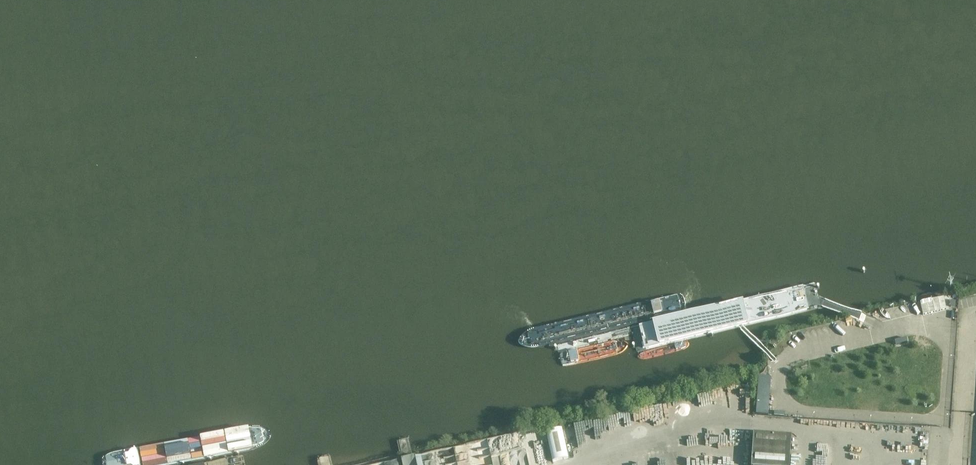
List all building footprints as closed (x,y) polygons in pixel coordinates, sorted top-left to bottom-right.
[(817,281),(628,326),(633,352),(823,308),(817,281)] [(752,464),(790,464),(791,436),(754,434),(752,464)]
